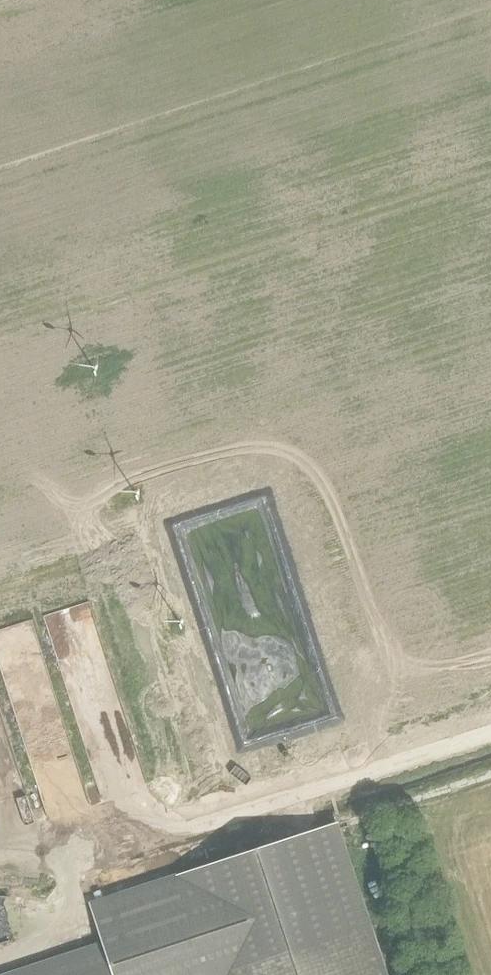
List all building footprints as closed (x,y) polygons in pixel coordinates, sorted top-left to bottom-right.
[(91,605),(52,618),(64,655),(97,644),(102,662),(109,660),(91,605)] [(124,771),(100,778),(105,797),(150,784),(140,750),(119,756),(124,771)] [(48,799),(51,813),(87,805),(83,791),(48,799)] [(2,974),(390,974),(373,924),(340,822),(175,875),(174,874),(88,903),(101,942),(107,962),(101,964),(94,944),(2,974)]
